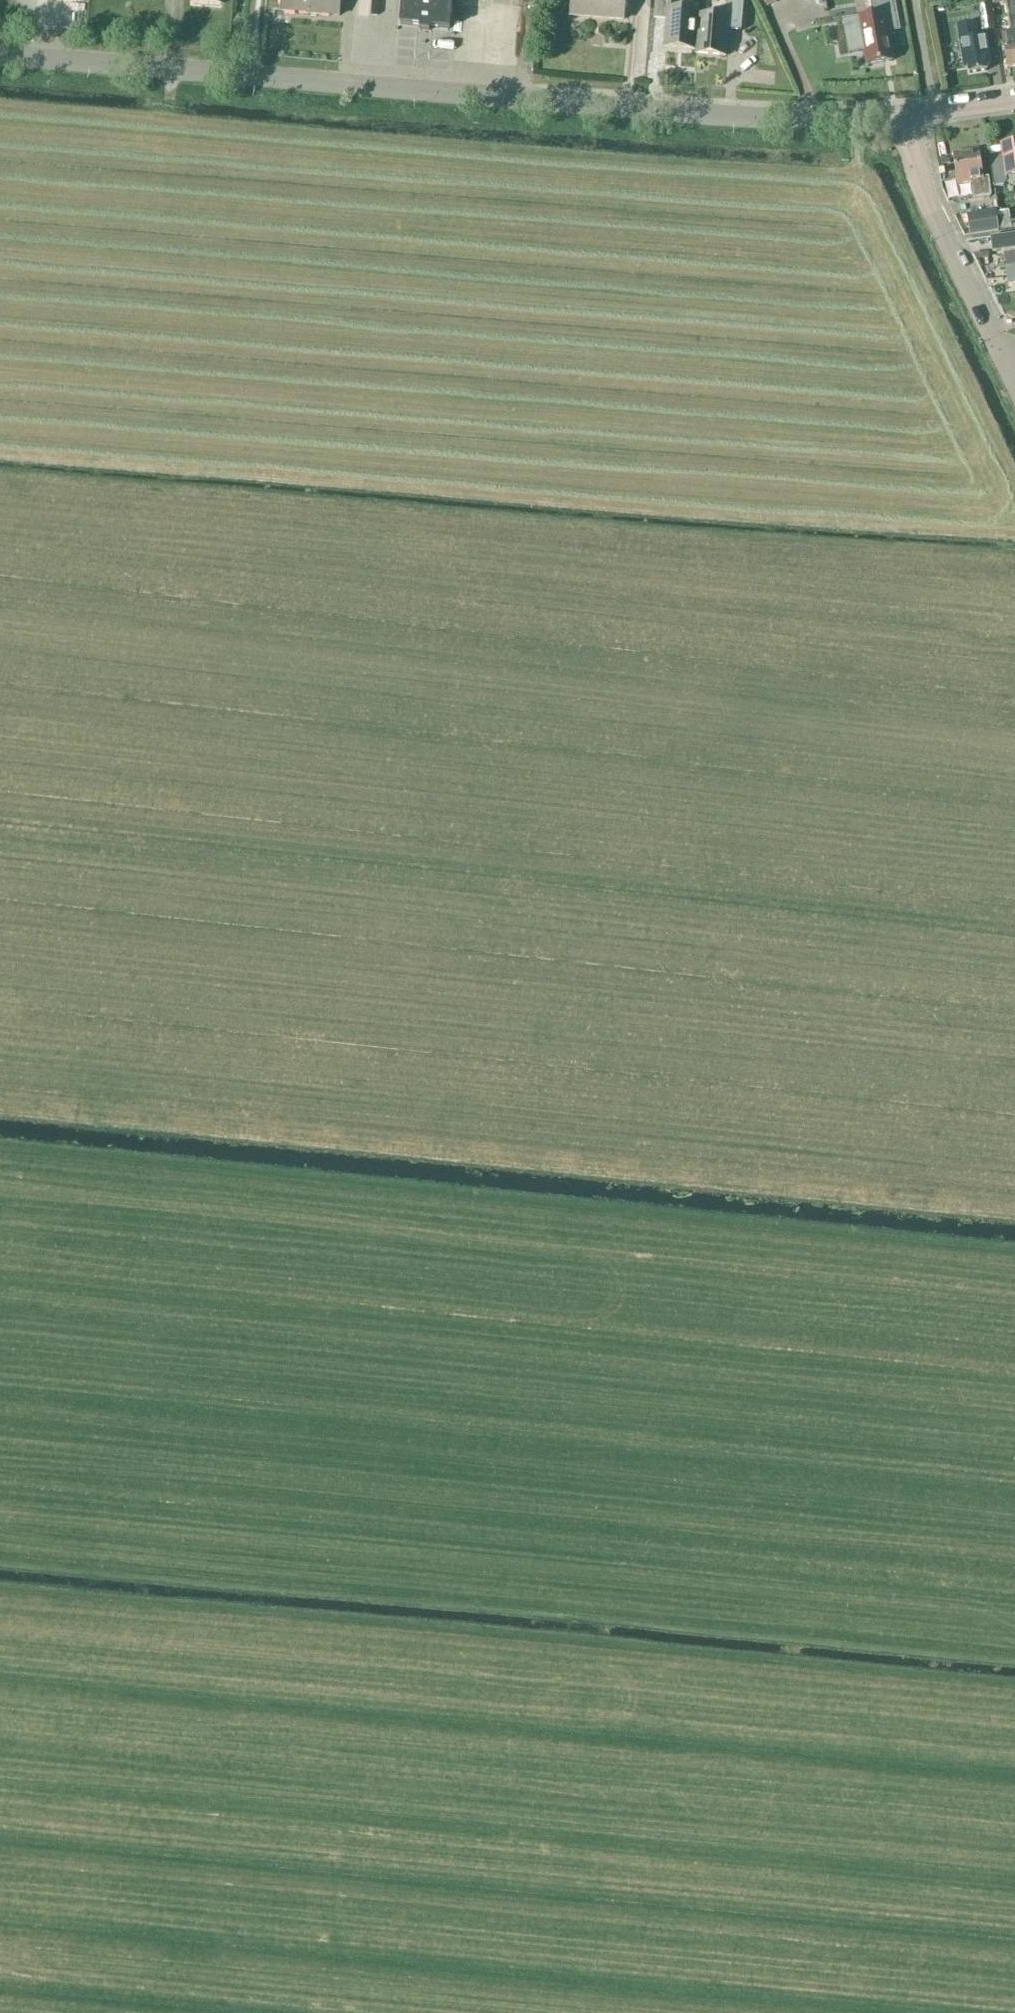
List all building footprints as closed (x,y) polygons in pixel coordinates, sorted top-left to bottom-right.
[(281,11),(339,16),(341,0),(282,0),(281,11)] [(401,24),(421,25),(421,29),(431,30),(432,26),(451,28),(453,0),(403,0),(401,24)] [(623,20),(625,0),(573,0),(571,16),(623,20)] [(698,15),(697,15),(697,11),(670,9),(671,0),(656,0),(654,19),(667,20),(665,48),(695,50),(698,15)] [(698,15),(695,50),(696,50),(696,54),(726,57),(728,29),(741,30),(743,0),(728,0),(726,17),(698,15)] [(840,0),(840,11),(859,12),(860,1),(840,0)] [(893,0),(872,0),(875,15),(843,21),(849,52),(865,49),(868,65),(892,61),(887,32),(898,30),(893,0)] [(1006,2),(1012,35),(1003,37),(1008,68),(1014,67),(1014,1),(1006,2)] [(996,32),(991,4),(977,7),(982,34),(996,32)] [(986,65),(991,65),(986,37),(975,39),(973,24),(946,29),(948,44),(960,42),(964,69),(968,68),(969,74),(987,71),(986,65)] [(1014,178),(1014,145),(1001,147),(1002,156),(990,158),(994,189),(1004,187),(1007,183),(1006,179),(1014,178)] [(983,178),(980,152),(972,153),(972,151),(953,154),(957,183),(961,182),(961,183),(970,182),(973,199),(991,196),(988,177),(983,178)] [(969,221),(971,233),(997,230),(995,217),(969,221)] [(1014,287),(1014,256),(1005,258),(1009,288),(1014,287)]
